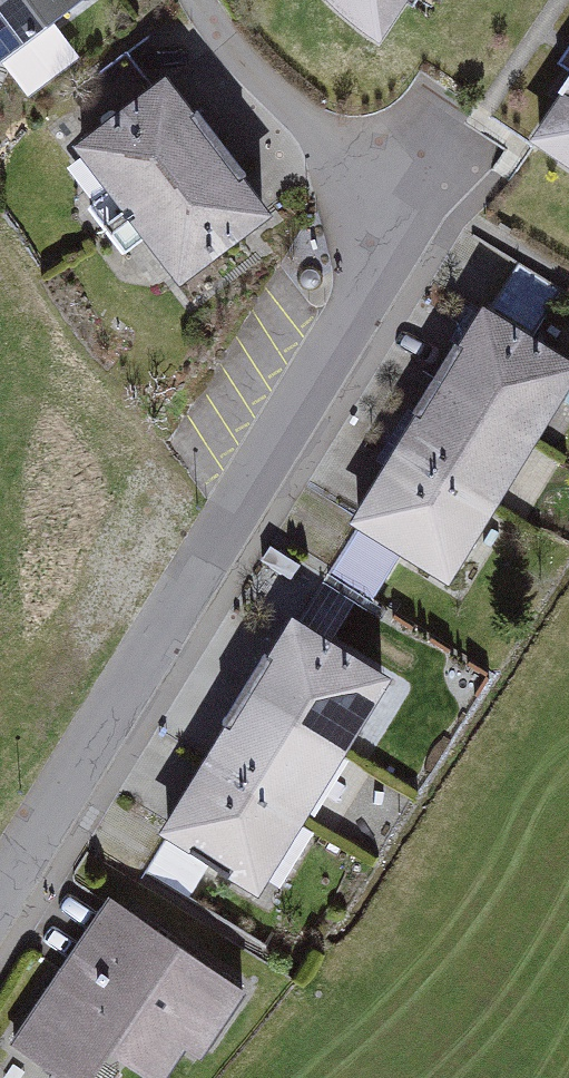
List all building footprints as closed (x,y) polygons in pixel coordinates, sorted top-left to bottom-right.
[(17,85),(137,5),(133,0),(0,0),(0,59),(17,85)] [(359,7),(402,42),(429,0),(352,0),(359,7)] [(96,211),(115,236),(240,147),(186,74),(89,146),(123,191),(96,211)] [(558,92),(566,97),(538,138),(568,159),(568,74),(558,92)] [(240,147),(115,236),(134,261),(159,242),(192,286),(290,214),(240,147)] [(556,443),(568,421),(568,346),(496,306),(452,382),(556,443)] [(452,382),(410,452),(513,514),(556,443),(452,382)] [(513,514),(410,452),(367,523),(470,585),(513,514)] [(307,613),(257,695),(359,757),(381,770),(417,711),(395,698),(409,675),(307,613)] [(359,757),(257,695),(216,762),(319,824),(359,757)] [(319,824),(216,762),(174,831),(179,834),(151,879),(197,908),(224,863),(276,895),(319,824)] [(124,899),(17,1052),(54,1077),(109,1077),(128,1051),(166,1077),(178,1077),(197,1051),(210,1061),(258,992),(124,899)]
